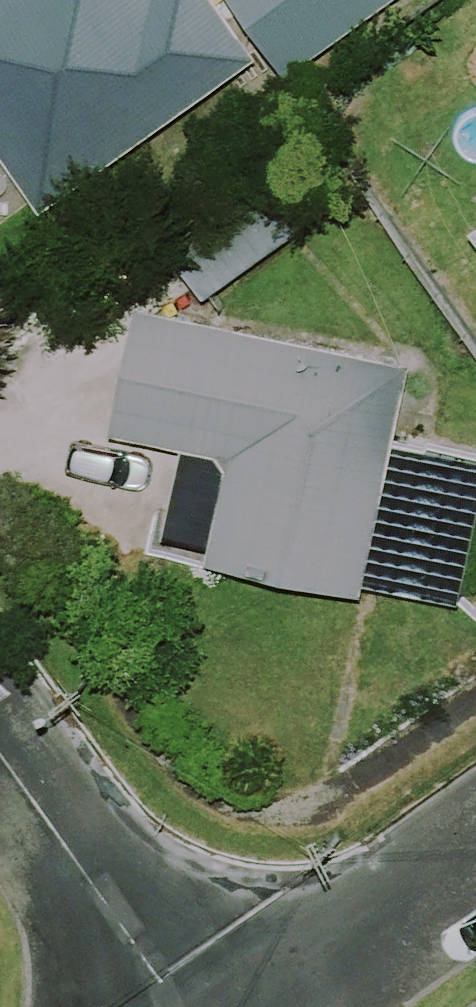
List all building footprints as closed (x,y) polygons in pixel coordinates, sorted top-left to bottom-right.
[(59,196),(275,43),(244,0),(0,0),(0,113),(59,196)] [(299,64),(389,0),(252,0),(299,64)] [(314,217),(270,154),(173,222),(218,284),(314,217)] [(225,548),(460,595),(475,516),(475,496),(403,481),(430,351),(153,295),(128,419),(201,433),(182,524),(228,534),(225,548)]
